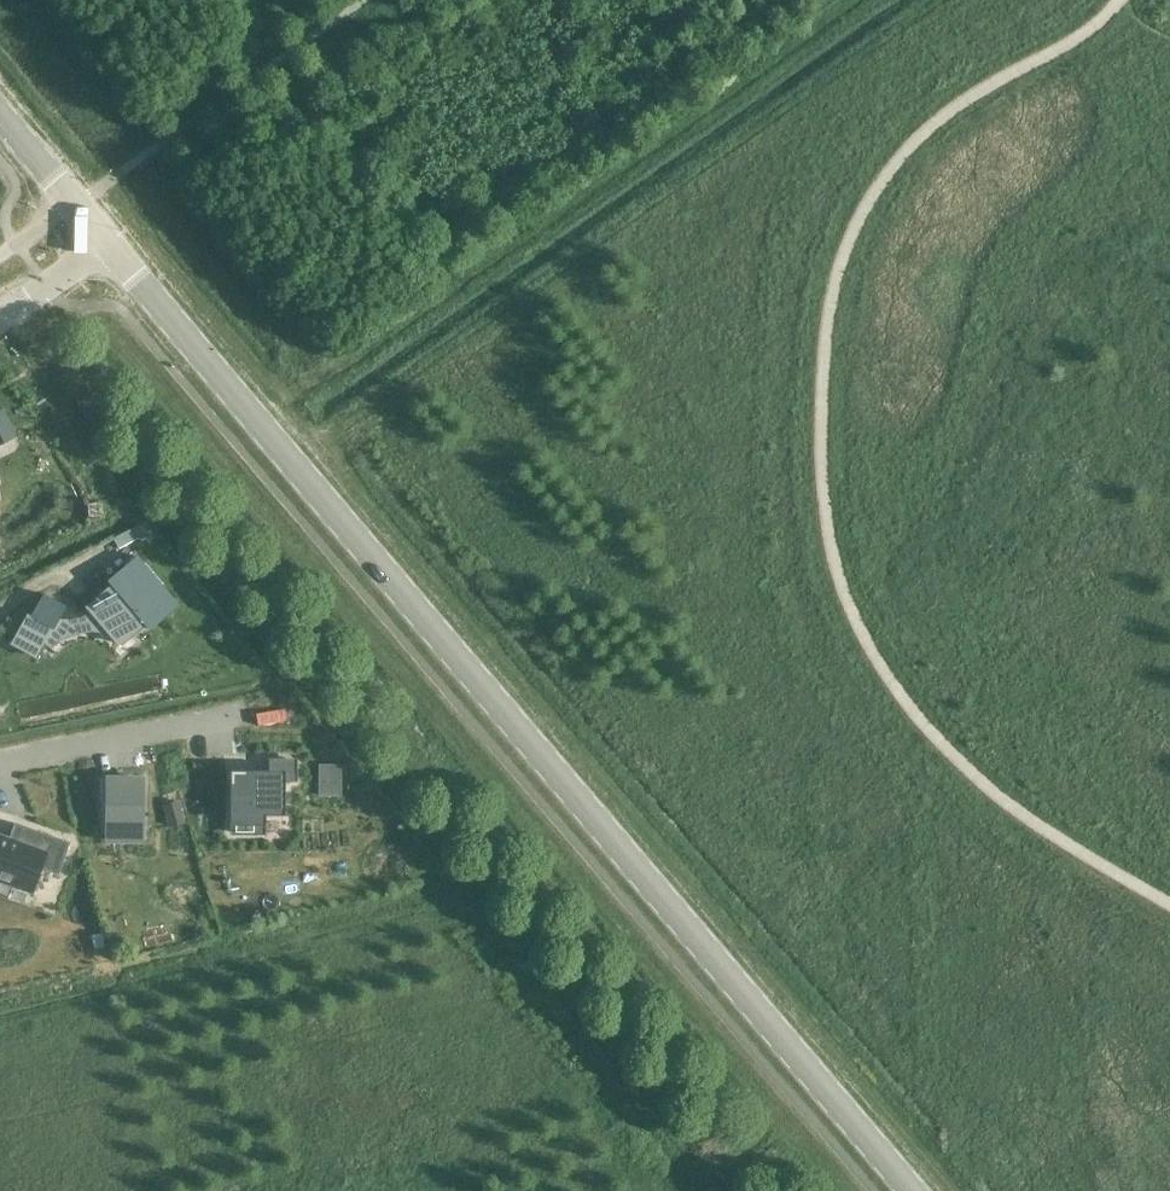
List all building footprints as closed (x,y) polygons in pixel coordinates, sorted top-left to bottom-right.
[(18,438),(3,407),(0,409),(0,446),(18,438)] [(102,603),(92,612),(93,614),(89,616),(84,619),(82,619),(85,629),(85,630),(86,630),(93,630),(100,631),(103,632),(105,627),(119,644),(144,622),(150,630),(167,615),(161,608),(173,598),(137,557),(109,581),(113,586),(98,599),(102,603)] [(15,645),(37,657),(66,606),(44,594),(15,645)] [(250,719),(251,744),(282,743),(281,718),(250,719)] [(233,802),(233,832),(263,832),(263,813),(282,813),(282,779),(295,779),(295,760),(271,760),(271,778),(238,778),(238,802),(233,802)] [(340,764),(320,764),(320,796),(340,795),(340,764)] [(109,783),(108,783),(108,784),(109,784),(109,832),(108,832),(109,832),(109,833),(109,832),(143,832),(143,833),(143,832),(145,832),(143,832),(143,784),(145,784),(145,783),(143,783),(143,782),(143,783),(109,783),(109,782),(109,783)] [(177,801),(163,805),(169,827),(183,823),(177,801)] [(0,831),(0,875),(18,875),(18,885),(47,885),(47,841),(19,841),(19,831),(0,831)]
